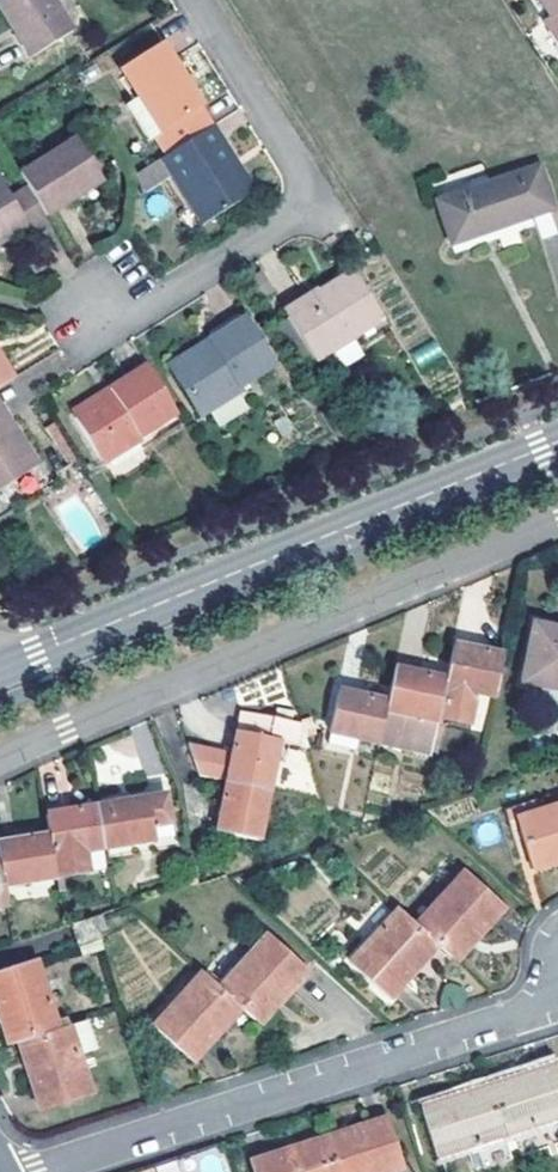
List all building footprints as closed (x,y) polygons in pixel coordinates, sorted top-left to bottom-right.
[(30,55),(72,28),(54,0),(0,0),(0,9),(30,55)] [(551,17),(545,21),(557,41),(557,0),(540,0),(551,17)] [(117,68),(135,97),(157,133),(151,137),(163,155),(208,127),(197,108),(201,106),(160,41),(117,68)] [(145,141),(151,137),(157,133),(135,97),(122,106),(145,141)] [(200,223),(242,196),(224,167),(233,162),(210,126),(208,127),(163,155),(159,158),(133,175),(142,191),(169,174),(200,223)] [(74,192),(98,177),(76,139),(21,173),(28,186),(48,218),(78,199),(74,192)] [(224,167),(242,196),(251,191),(233,162),(224,167)] [(555,207),(540,165),(438,201),(454,244),(555,207)] [(74,192),(78,199),(102,184),(98,177),(74,192)] [(22,223),(26,229),(30,235),(51,223),(48,218),(28,186),(8,198),(0,184),(0,236),(22,223)] [(0,236),(0,245),(26,229),(22,223),(0,236)] [(270,325),(296,367),(313,357),(315,359),(333,347),(339,357),(346,359),(355,353),(357,346),(350,336),(383,316),(353,267),(304,297),(308,303),(287,315),(270,325)] [(308,303),(304,297),(283,309),(287,315),(308,303)] [(210,344),(169,370),(197,414),(240,388),(238,384),(268,365),(239,318),(206,338),(210,344)] [(210,344),(206,338),(165,364),(169,370),(210,344)] [(420,367),(442,355),(435,340),(412,352),(420,367)] [(6,353),(0,357),(0,363),(10,381),(19,375),(6,353)] [(10,381),(0,363),(0,387),(10,381)] [(113,396),(75,418),(104,463),(143,439),(140,435),(177,412),(148,365),(109,389),(113,396)] [(113,396),(109,389),(71,412),(75,418),(113,396)] [(3,428),(12,422),(0,403),(0,423),(3,428)] [(38,463),(12,422),(3,428),(0,423),(0,486),(38,463)] [(533,623),(521,681),(557,689),(557,628),(533,623)] [(445,678),(437,718),(470,725),(477,695),(494,699),(504,655),(452,644),(445,678)] [(430,755),(437,718),(445,678),(393,667),(386,700),(377,743),(430,755)] [(355,738),(377,743),(386,700),(337,690),(328,731),(330,732),(327,743),(353,749),(355,738)] [(227,782),(269,791),(279,743),(308,748),(301,726),(266,719),(263,737),(237,732),(227,782)] [(192,776),(225,777),(226,744),(192,744),(192,776)] [(269,791),(227,782),(217,832),(260,840),(269,791)] [(94,807),(102,849),(171,837),(163,795),(94,807)] [(557,860),(557,805),(514,819),(531,869),(557,860)] [(48,835),(52,857),(102,849),(94,807),(45,815),(48,835)] [(3,886),(56,877),(52,857),(48,835),(0,844),(0,871),(3,886)] [(465,871),(414,926),(436,946),(454,962),(504,906),(465,871)] [(387,999),(436,946),(414,926),(397,910),(348,964),(387,999)] [(97,940),(90,918),(70,924),(75,947),(97,940)] [(267,935),(217,989),(239,1009),(257,1025),(306,969),(267,935)] [(8,1046),(17,1042),(57,1029),(35,961),(0,973),(0,1022),(8,1046)] [(192,1062),(239,1009),(217,989),(200,974),(152,1027),(192,1062)] [(90,1094),(69,1024),(57,1029),(17,1042),(39,1110),(90,1094)] [(487,1085),(504,1136),(557,1119),(557,1066),(557,1063),(487,1085)] [(435,1158),(504,1136),(487,1085),(419,1107),(435,1158)] [(317,1140),(327,1171),(390,1171),(403,1168),(387,1118),(317,1140)] [(249,1162),(252,1171),(327,1171),(317,1140),(249,1162)]
